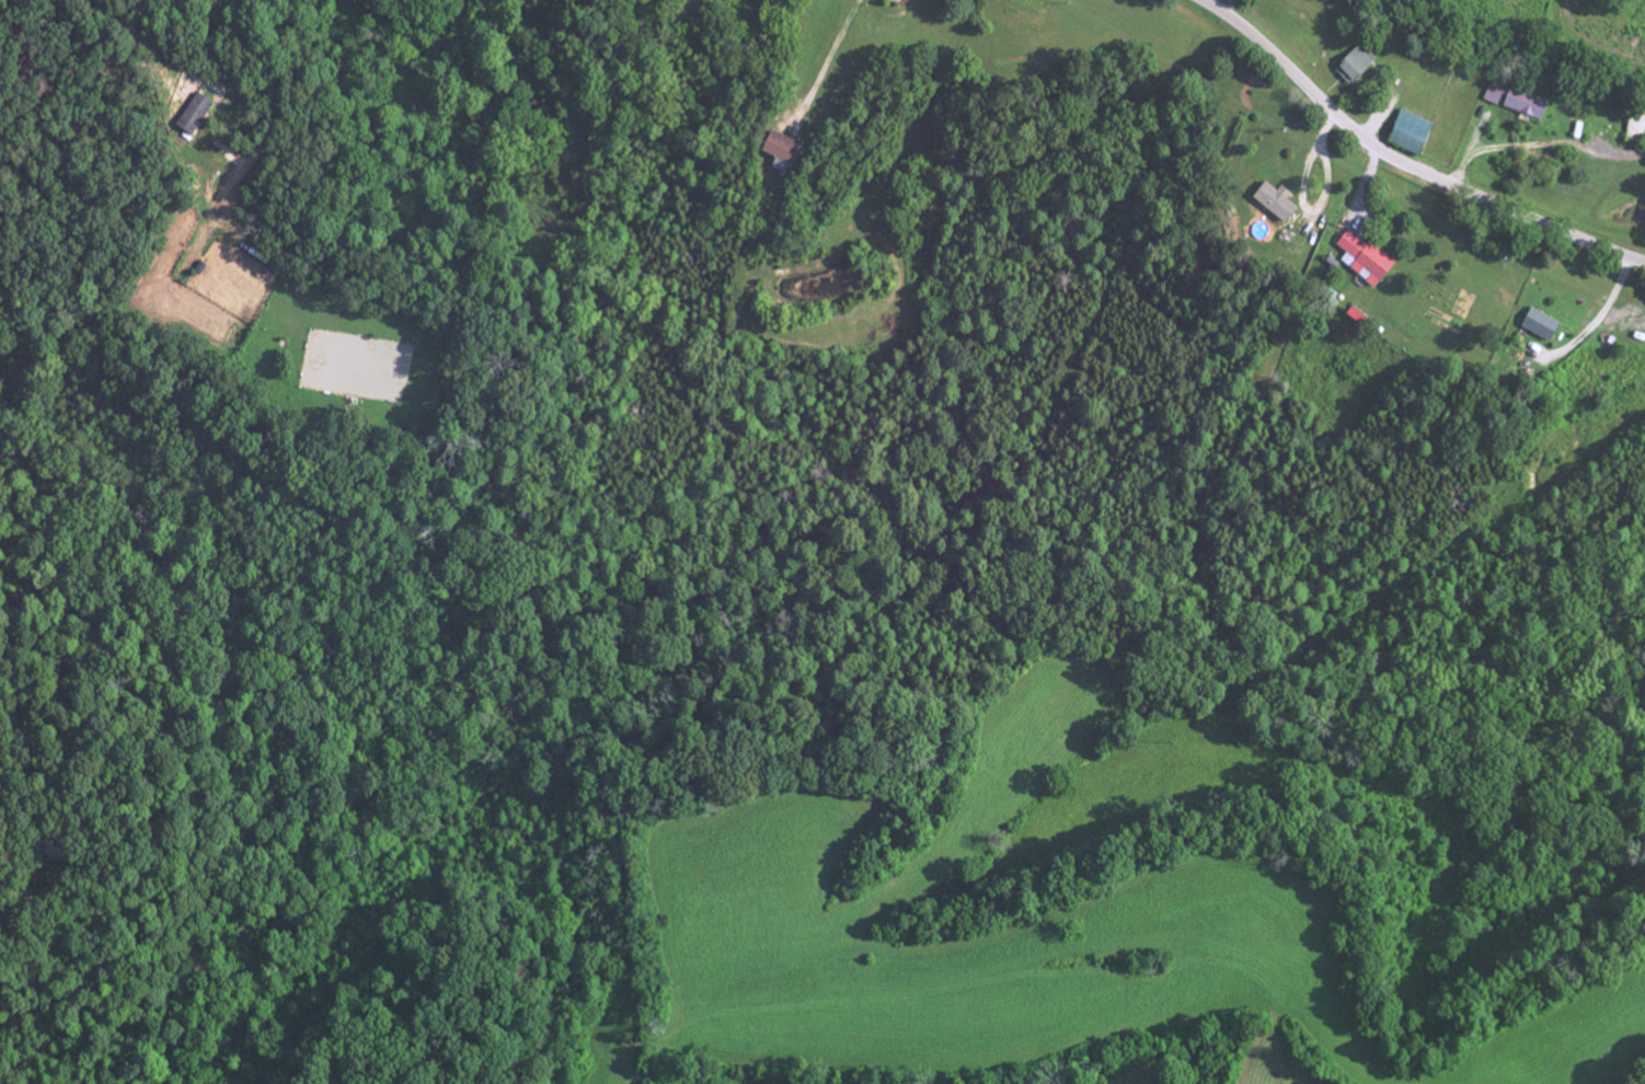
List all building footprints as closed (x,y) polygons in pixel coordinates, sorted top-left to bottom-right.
[(1351,86),(1376,60),(1359,44),(1334,71),(1351,86)] [(1499,107),(1505,91),(1490,85),(1483,100),(1499,107)] [(1543,119),(1548,100),(1508,90),(1504,110),(1543,119)] [(214,104),(197,94),(176,127),(193,138),(214,104)] [(1420,157),(1432,123),(1400,111),(1388,145),(1420,157)] [(1644,143),(1644,116),(1628,116),(1627,142),(1644,143)] [(798,143),(770,132),(762,153),(776,159),(772,169),(785,174),(798,143)] [(1291,194),(1281,186),(1277,192),(1265,183),(1252,199),(1285,224),(1297,208),(1287,200),(1291,194)] [(1346,253),(1340,263),(1376,288),(1394,262),(1347,230),(1336,247),(1346,253)] [(1550,341),(1559,322),(1530,308),(1521,327),(1550,341)]
